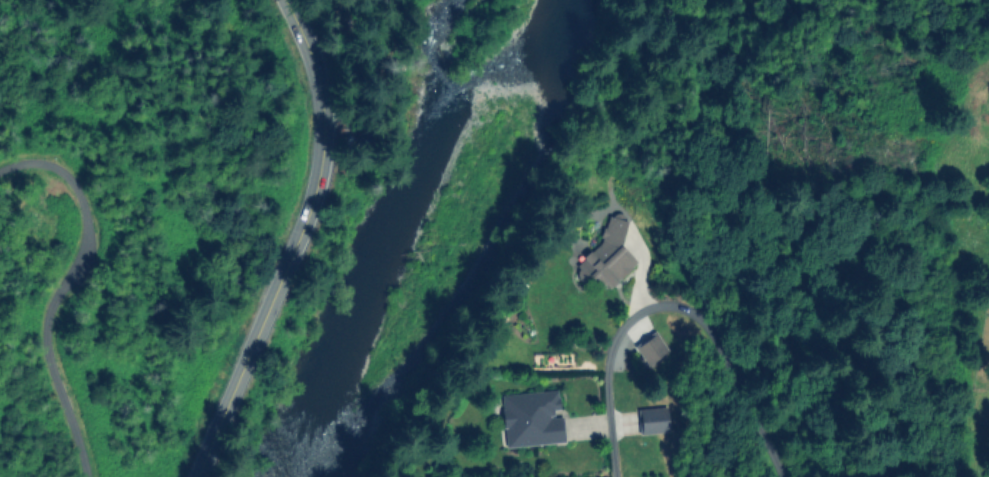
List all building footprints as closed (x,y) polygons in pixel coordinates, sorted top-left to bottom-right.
[(626,221),(606,215),(599,242),(578,260),(574,274),(580,279),(594,283),(602,292),(636,261),(620,243),(626,221)] [(669,352),(657,332),(634,345),(640,356),(637,357),(643,367),(669,352)] [(562,442),(560,413),(559,413),(557,390),(501,394),(504,446),(562,442)] [(669,432),(669,407),(638,408),(639,433),(669,432)]
